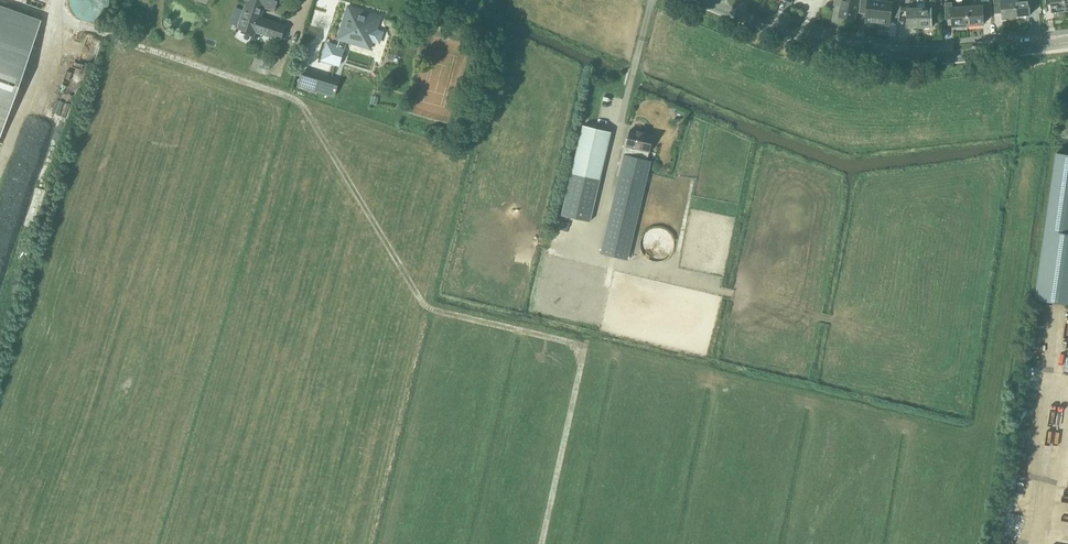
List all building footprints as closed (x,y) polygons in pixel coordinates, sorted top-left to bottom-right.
[(71,0),(72,4),(73,7),(75,11),(78,13),(80,14),(84,16),(88,17),(92,17),(96,16),(100,14),(103,12),(105,9),(107,6),(108,2),(109,0),(71,0)] [(276,0),(248,0),(249,1),(240,28),(253,32),(254,30),(280,39),(284,26),(258,17),(262,5),(273,8),(276,0)] [(834,2),(841,3),(838,16),(844,17),(845,19),(850,20),(852,19),(853,19),(857,0),(834,0),(834,2)] [(879,1),(871,0),(860,0),(859,9),(866,10),(865,22),(877,24),(879,1)] [(877,24),(889,25),(890,13),(899,14),(901,1),(899,0),(891,0),(890,2),(879,1),(877,24)] [(966,6),(968,26),(983,25),(982,13),(989,13),(988,0),(981,1),(981,5),(966,6)] [(1015,0),(994,0),(995,13),(1001,12),(1002,17),(1016,16),(1015,0)] [(1016,16),(1030,14),(1029,10),(1036,9),(1035,0),(1015,0),(1016,16)] [(1064,0),(1051,0),(1052,11),(1065,9),(1064,0)] [(968,26),(966,6),(952,7),(951,3),(944,4),(945,16),(951,16),(952,27),(968,26)] [(0,5),(0,139),(41,20),(0,5)] [(438,6),(433,26),(445,29),(450,10),(438,6)] [(919,27),(918,7),(906,8),(906,27),(919,27)] [(918,7),(919,27),(931,26),(930,7),(918,7)] [(365,44),(367,40),(378,43),(382,33),(374,30),(378,18),(348,8),(339,38),(340,39),(337,47),(328,44),(323,60),(339,64),(344,49),(342,48),(345,40),(353,42),(353,40),(365,44)] [(303,69),(297,86),(334,97),(340,80),(303,69)] [(583,126),(579,141),(562,215),(590,222),(611,133),(583,126)] [(611,176),(593,247),(625,255),(632,225),(642,183),(645,172),(646,166),(641,165),(643,159),(642,159),(644,151),(649,152),(653,135),(631,130),(627,145),(625,144),(622,154),(621,154),(616,177),(611,176)] [(1056,153),(1036,300),(1067,304),(1067,154),(1056,153)]
